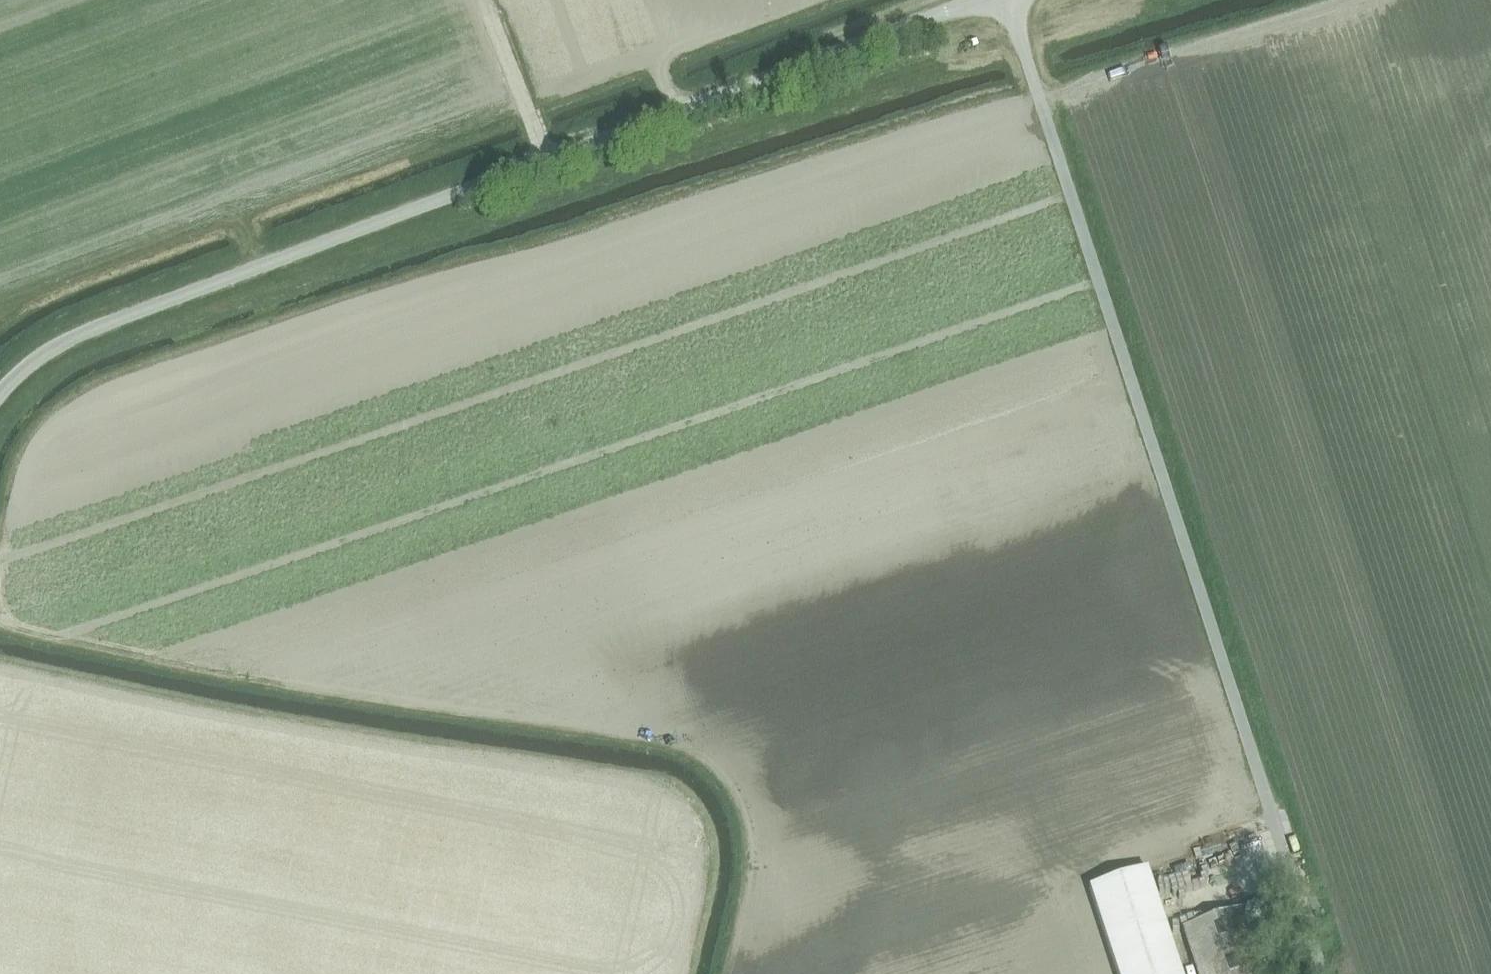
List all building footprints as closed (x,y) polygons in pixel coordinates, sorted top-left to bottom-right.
[(1147,871),(1090,889),(1118,973),(1180,973),(1147,871)] [(1246,909),(1185,928),(1200,973),(1267,973),(1255,939),(1246,909)]
